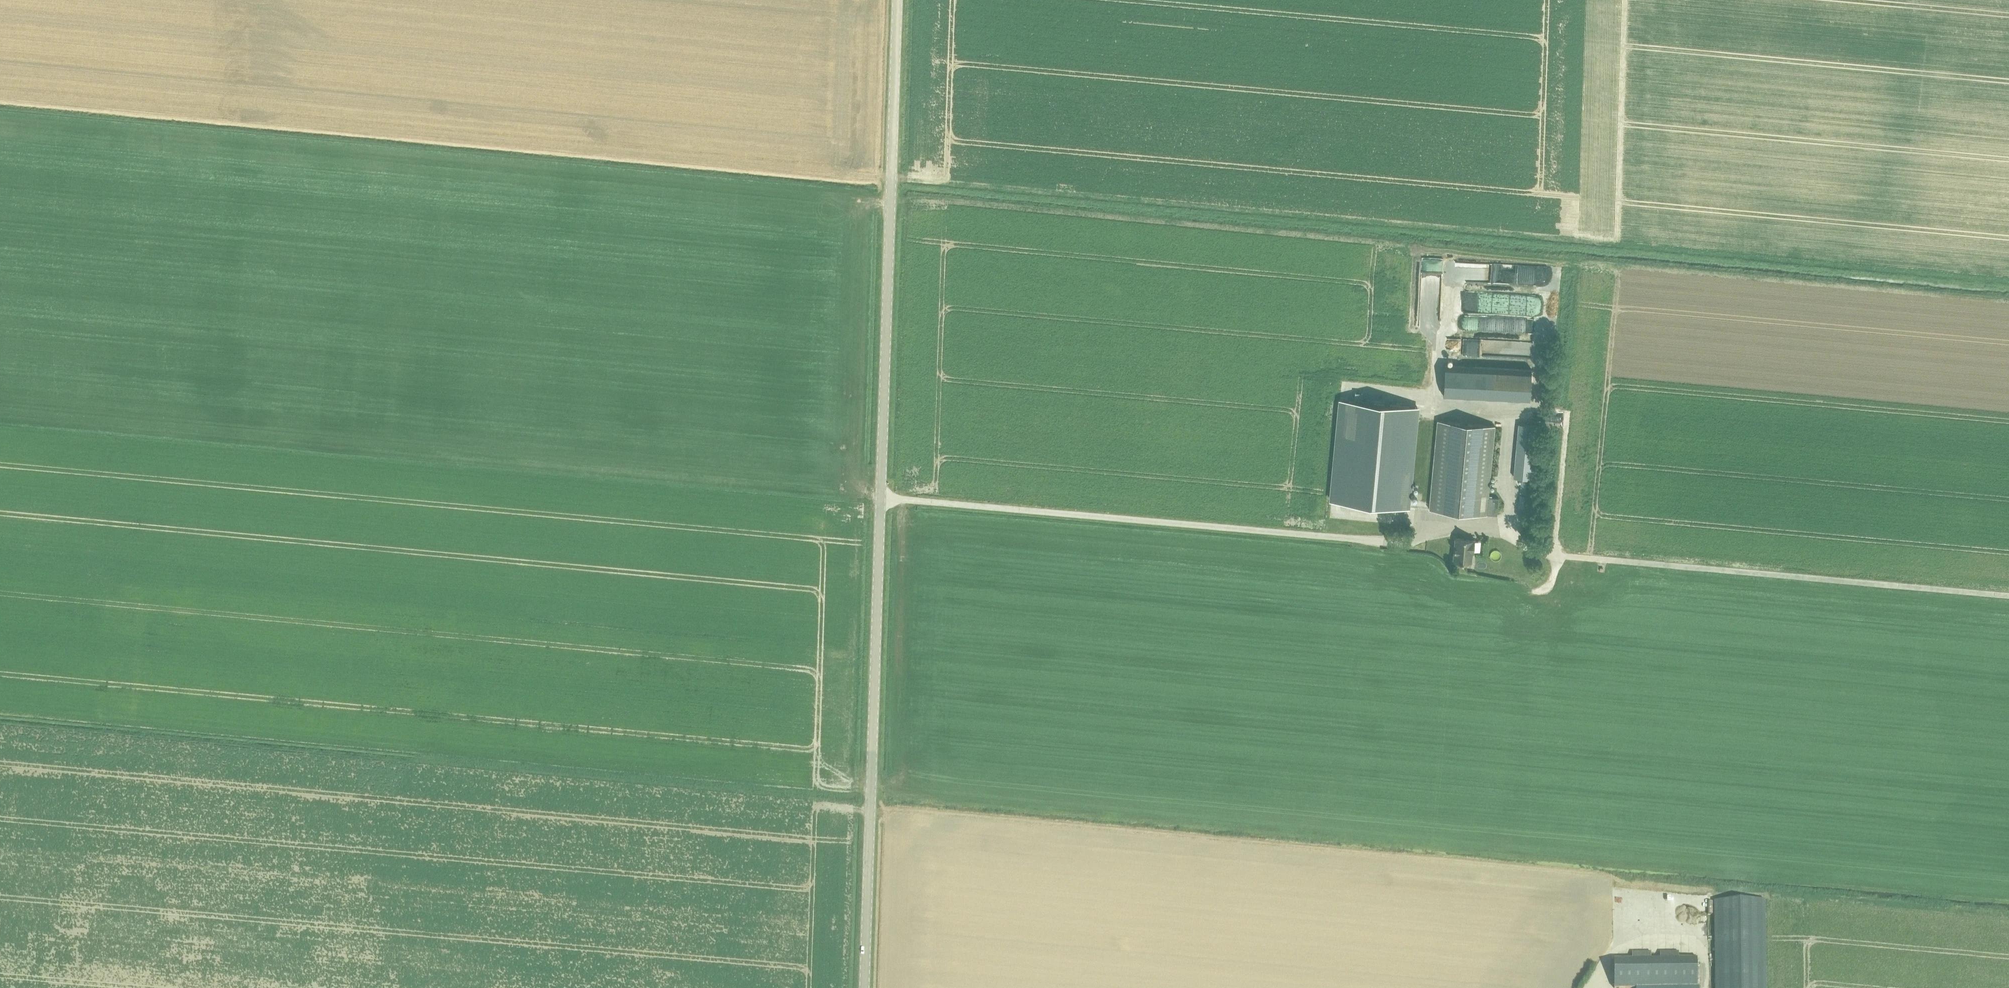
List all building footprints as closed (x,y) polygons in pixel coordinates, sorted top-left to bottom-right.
[(1438,286),(1446,286),(1446,258),(1431,259),(1431,284),(1438,284),(1438,286)] [(1552,264),(1504,261),(1503,278),(1542,280),(1542,270),(1552,270),(1552,264)] [(1534,299),(1534,291),(1470,289),(1470,295),(1502,296),(1502,298),(1506,298),(1506,294),(1525,295),(1524,299),(1534,299)] [(1438,291),(1437,297),(1431,297),(1430,318),(1437,318),(1437,311),(1446,311),(1447,298),(1443,298),(1443,291),(1438,291)] [(1444,396),(1530,400),(1532,369),(1445,365),(1444,396)] [(1418,407),(1341,400),(1331,500),(1408,507),(1418,407)] [(1499,498),(1488,497),(1495,425),(1438,420),(1429,509),(1486,515),(1487,514),(1497,515),(1499,498)] [(1540,426),(1519,424),(1514,478),(1535,479),(1540,426)] [(1456,538),(1454,561),(1471,563),(1472,554),(1474,554),(1475,540),(1456,538)] [(1764,900),(1739,901),(1721,901),(1715,901),(1716,922),(1716,987),(1765,987),(1764,900)] [(1614,960),(1614,987),(1697,987),(1697,958),(1644,959),(1644,952),(1632,953),(1632,959),(1614,960)]
